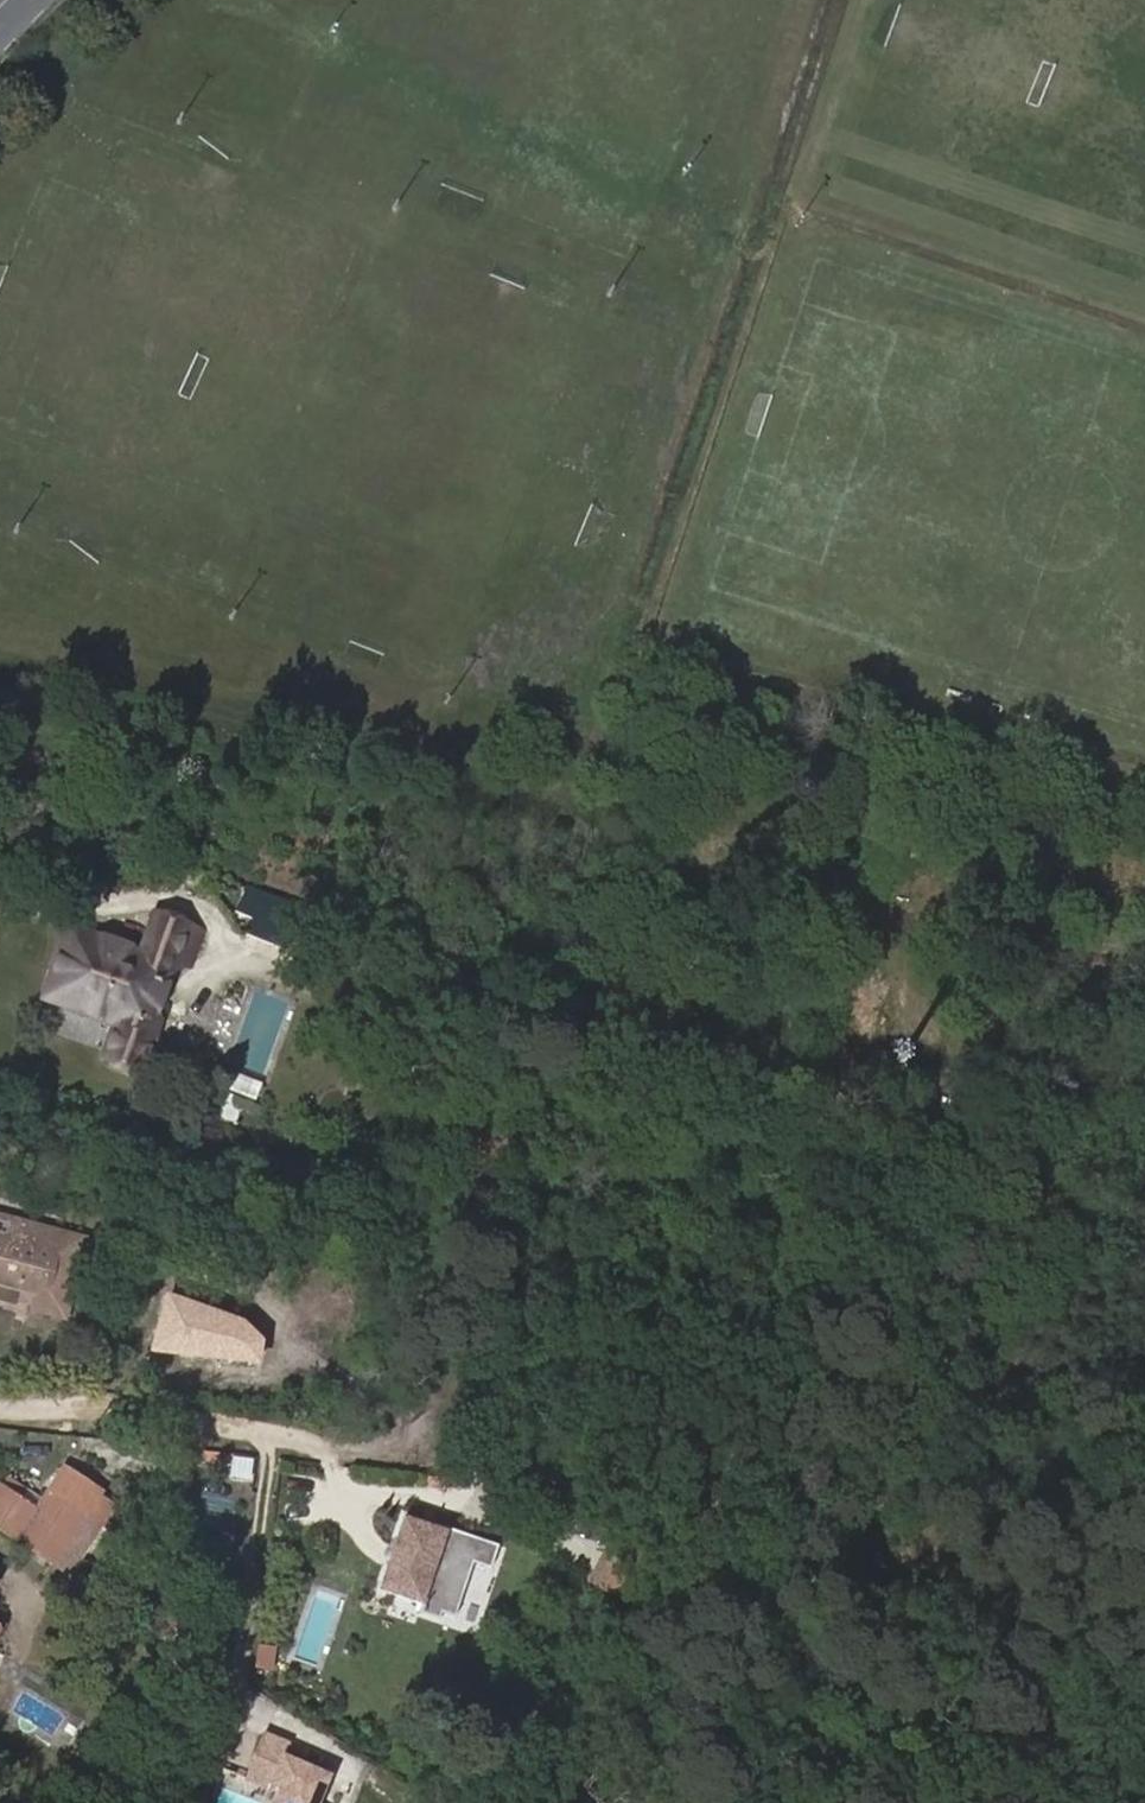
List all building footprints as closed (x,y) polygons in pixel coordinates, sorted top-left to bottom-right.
[(156,964),(67,931),(42,999),(128,1031),(114,1066),(139,1075),(182,964),(195,969),(207,937),(171,923),(156,964)] [(237,1099),(228,1094),(219,1117),(236,1124),(241,1110),(234,1107),(237,1099)] [(39,1293),(35,1309),(61,1316),(82,1241),(0,1219),(0,1283),(39,1293)] [(243,1456),(202,1451),(200,1466),(241,1470),(243,1456)] [(87,1512),(53,1564),(68,1574),(113,1506),(98,1496),(100,1493),(63,1468),(50,1488),(87,1512)] [(53,1564),(87,1512),(50,1488),(35,1510),(0,1487),(0,1529),(53,1564)] [(405,1516),(379,1590),(423,1605),(435,1569),(448,1531),(405,1516)] [(457,1576),(435,1569),(423,1605),(445,1610),(457,1576)] [(310,1801),(324,1766),(288,1752),(294,1737),(263,1726),(243,1777),(268,1787),(262,1802),(315,1802),(310,1801)]
